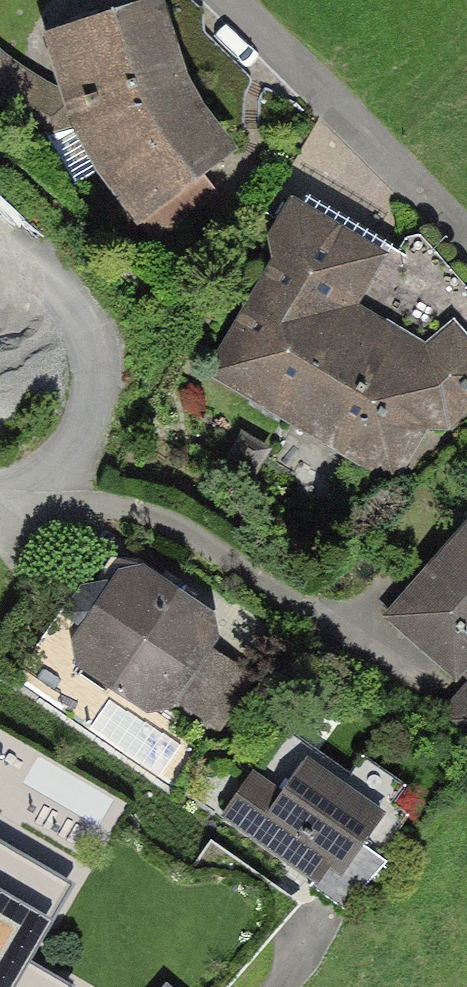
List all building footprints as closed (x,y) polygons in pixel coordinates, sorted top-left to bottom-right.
[(161,0),(118,0),(37,27),(59,81),(69,122),(73,137),(154,247),(216,193),(201,171),(233,147),(185,75),(161,0)] [(59,81),(25,67),(0,47),(0,102),(42,133),(54,137),(69,122),(59,81)] [(298,197),(200,378),(376,481),(392,457),(410,469),(453,431),(466,419),(466,332),(455,317),(431,341),(369,313),(394,260),(298,197)] [(390,615),(455,673),(466,659),(466,528),(390,615)] [(141,572),(122,575),(112,591),(105,587),(74,590),(37,646),(64,663),(69,656),(146,705),(166,702),(171,694),(220,725),(251,678),(204,648),(212,636),(207,617),(141,572)] [(438,721),(466,746),(466,688),(438,721)] [(276,742),(227,813),(294,860),(298,854),(321,870),(311,883),(344,907),(386,861),(362,843),(381,815),(276,742)] [(0,841),(0,986),(61,986),(16,961),(64,878),(0,841)]
